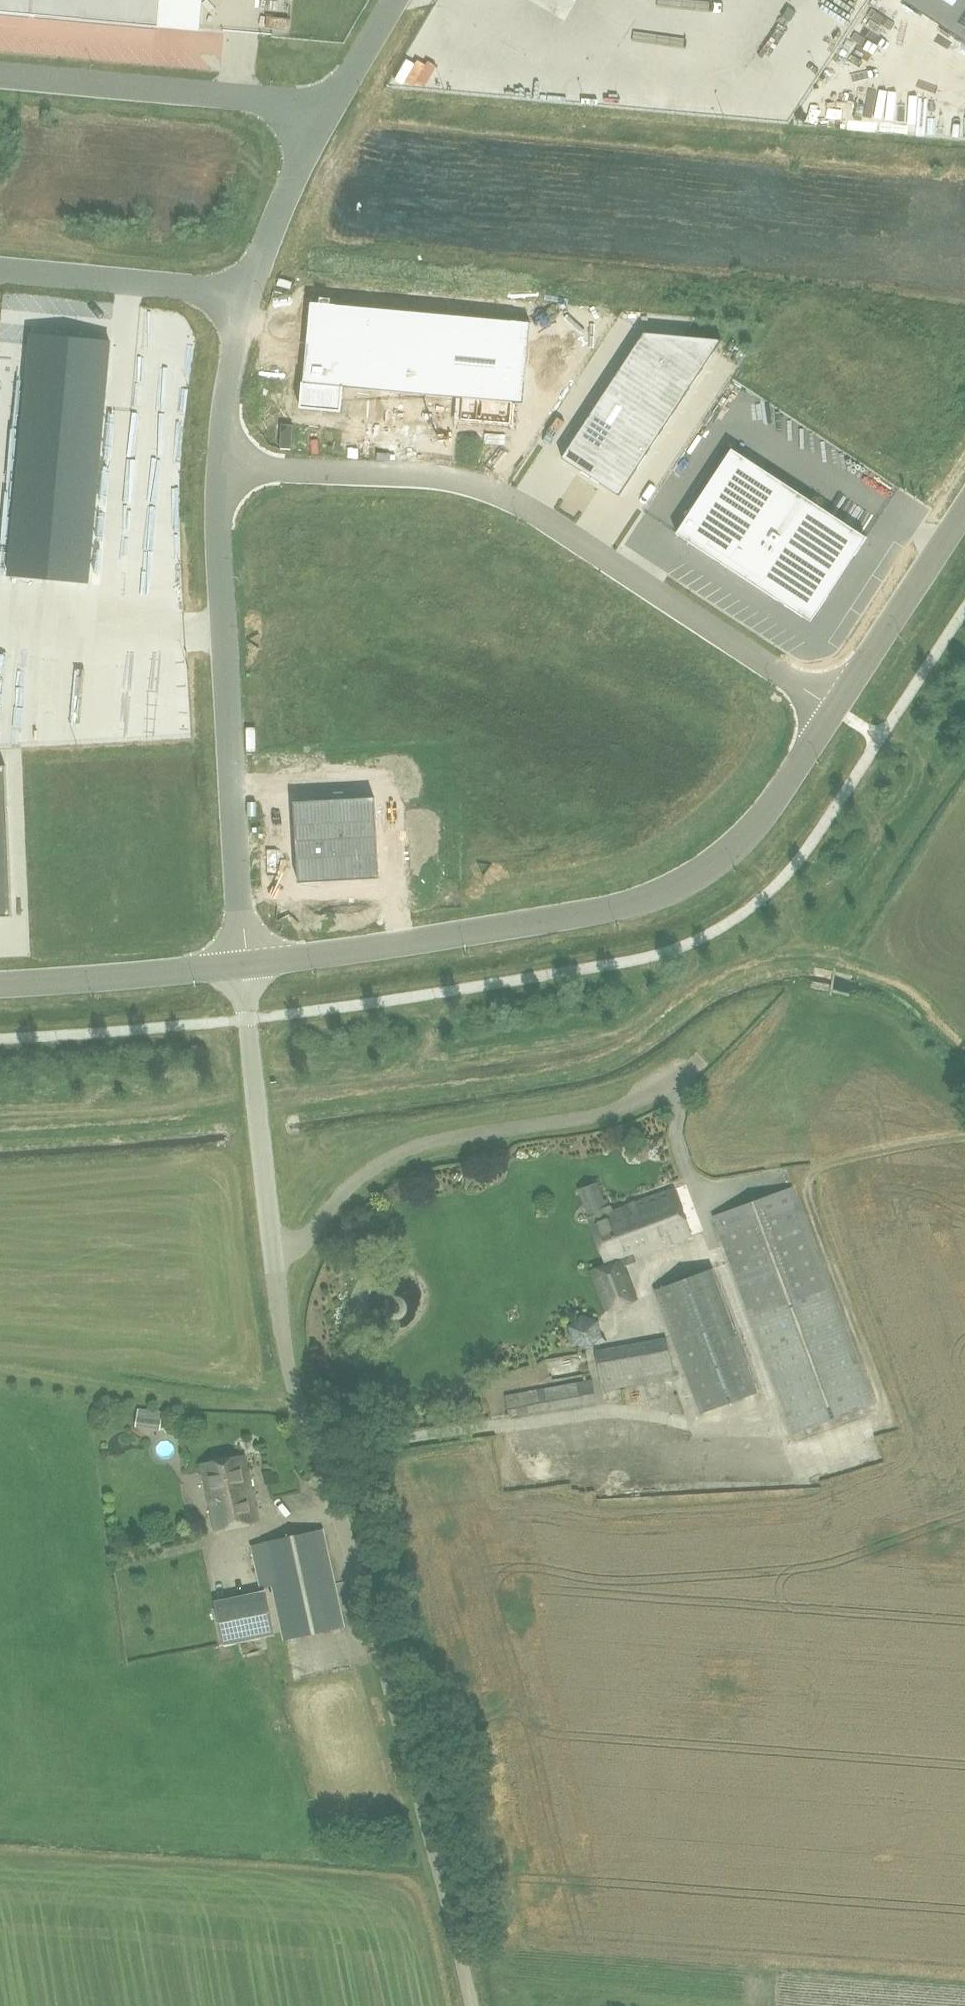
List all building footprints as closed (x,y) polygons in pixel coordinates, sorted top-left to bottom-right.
[(159,28),(162,0),(0,0),(0,13),(159,28)] [(904,3),(964,43),(964,0),(906,0),(904,3)] [(311,303),(301,408),(342,412),(344,387),(463,398),(461,420),(512,424),(514,403),(523,404),(531,323),(311,303)] [(644,333),(562,458),(620,496),(722,340),(644,333)] [(31,334),(9,576),(89,583),(111,342),(31,334)] [(732,449),(677,534),(811,622),(866,537),(732,449)] [(0,765),(0,917),(13,917),(6,765),(0,765)] [(380,877),(375,797),(295,801),(299,882),(380,877)] [(632,1300),(617,1261),(690,1235),(674,1189),(610,1212),(606,1199),(602,1201),(596,1183),(581,1188),(592,1218),(589,1219),(606,1265),(592,1270),(606,1310),(632,1300)] [(715,1216),(795,1433),(874,1404),(794,1187),(715,1216)] [(656,1290),(701,1413),(758,1392),(713,1269),(656,1290)] [(572,1344),(590,1350),(601,1337),(598,1322),(583,1315),(569,1326),(572,1344)] [(668,1337),(597,1350),(604,1391),(676,1378),(668,1337)] [(594,1380),(506,1396),(510,1417),(598,1401),(594,1380)] [(259,1521),(245,1455),(202,1465),(216,1530),(259,1521)] [(252,1545),(256,1565),(269,1563),(286,1640),(344,1627),(322,1530),(252,1545)] [(275,1634),(268,1597),(217,1607),(224,1644),(275,1634)]
